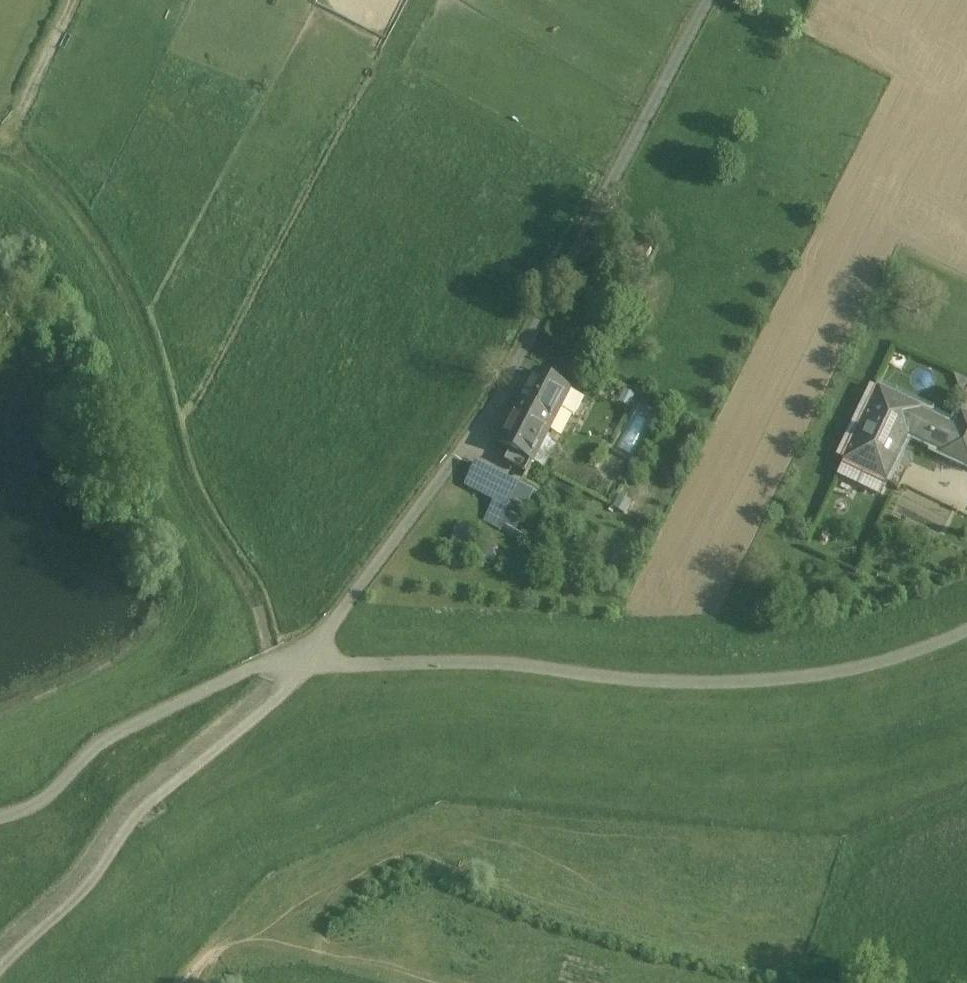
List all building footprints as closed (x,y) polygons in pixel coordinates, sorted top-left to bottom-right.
[(660,240),(637,229),(627,247),(651,260),(660,240)] [(570,391),(535,373),(497,444),(533,462),(545,438),(561,409),(573,416),(583,398),(570,392),(570,391)] [(876,411),(859,446),(855,444),(847,459),(885,477),(907,432),(945,449),(954,430),(917,412),(918,410),(880,392),(872,409),(876,411)] [(962,417),(955,431),(954,430),(945,449),(946,450),(945,453),(966,463),(966,419),(962,417)] [(556,444),(545,438),(533,462),(543,467),(556,444)] [(506,479),(476,463),(465,485),(495,501),(506,479)] [(520,486),(506,479),(495,501),(509,508),(520,486)] [(509,508),(495,501),(489,512),(502,520),(509,508)]
